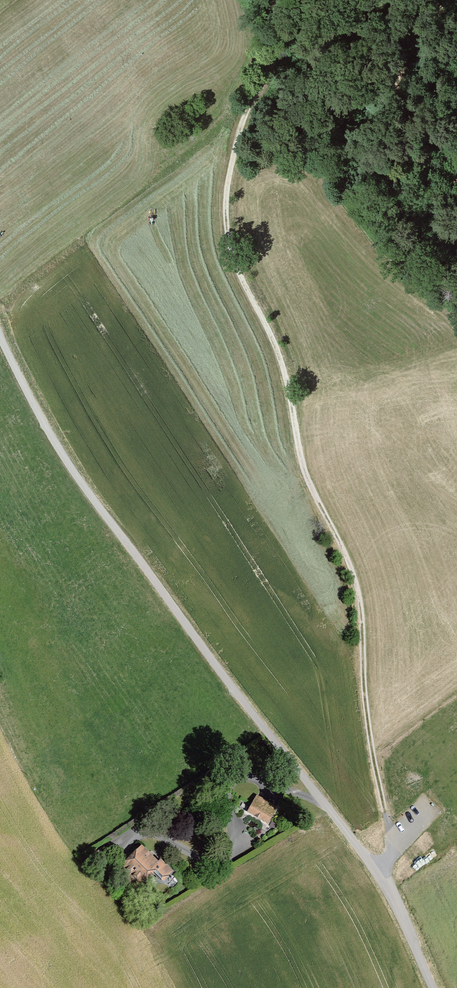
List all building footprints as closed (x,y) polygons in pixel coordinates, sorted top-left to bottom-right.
[(280,807),(258,796),(249,814),(271,825),(280,807)] [(176,875),(145,844),(117,872),(138,893),(157,874),(167,884),(176,875)]
